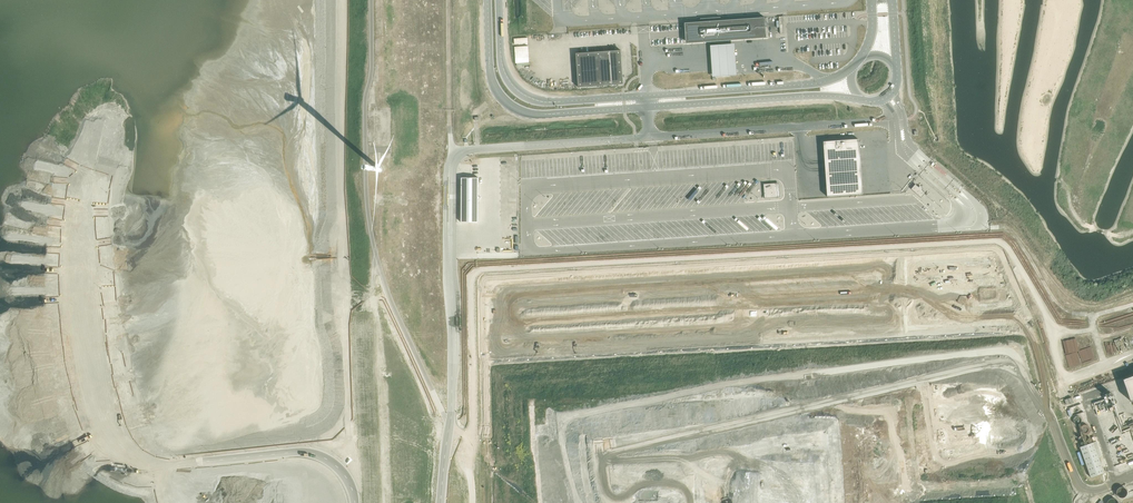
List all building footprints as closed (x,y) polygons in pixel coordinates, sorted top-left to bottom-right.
[(766,34),(765,27),(765,26),(765,24),(765,18),(765,17),(721,21),(717,21),(716,17),(712,18),(712,21),(700,22),(684,23),(684,24),(685,31),(685,39),(766,34)] [(734,44),(709,45),(711,77),(736,75),(736,74),(734,44)] [(515,46),(515,57),(529,57),(528,45),(515,46)] [(621,50),(576,53),(578,87),(623,84),(621,50)] [(859,150),(858,139),(823,142),(824,152),(825,160),(825,168),(826,175),(826,183),(827,190),(827,197),(862,194),(862,188),(861,181),(861,173),(860,165),(860,158),(859,150)] [(479,221),(479,177),(462,177),(462,222),(479,221)] [(772,183),(763,184),(764,192),(764,198),(777,197),(777,191),(776,183),(772,183)] [(915,184),(911,189),(921,198),(925,193),(915,184)] [(1122,379),(1130,401),(1132,400),(1132,375),(1122,379)] [(1106,406),(1111,404),(1110,401),(1109,402),(1107,397),(1105,398),(1103,395),(1092,400),(1095,406),(1101,404),(1103,409),(1106,408),(1106,406)] [(1074,407),(1082,404),(1081,401),(1068,406),(1070,412),(1071,414),(1073,414),(1071,410),(1074,409),(1074,407)] [(1081,420),(1081,418),(1080,417),(1079,416),(1077,416),(1076,416),(1074,417),(1074,418),(1073,420),(1073,421),(1074,423),(1076,424),(1077,424),(1079,424),(1080,423),(1081,422),(1081,420)] [(1090,429),(1090,428),(1089,427),(1088,426),(1087,425),(1085,424),(1083,425),(1082,426),(1081,427),(1080,429),(1081,431),(1082,433),(1083,433),(1085,434),(1087,434),(1087,433),(1088,433),(1089,431),(1090,429)] [(1104,432),(1106,436),(1123,430),(1121,425),(1104,432)] [(1118,475),(1132,471),(1132,444),(1128,429),(1106,436),(1118,475)] [(1096,441),(1080,447),(1090,477),(1104,473),(1098,457),(1101,456),(1096,441)]
